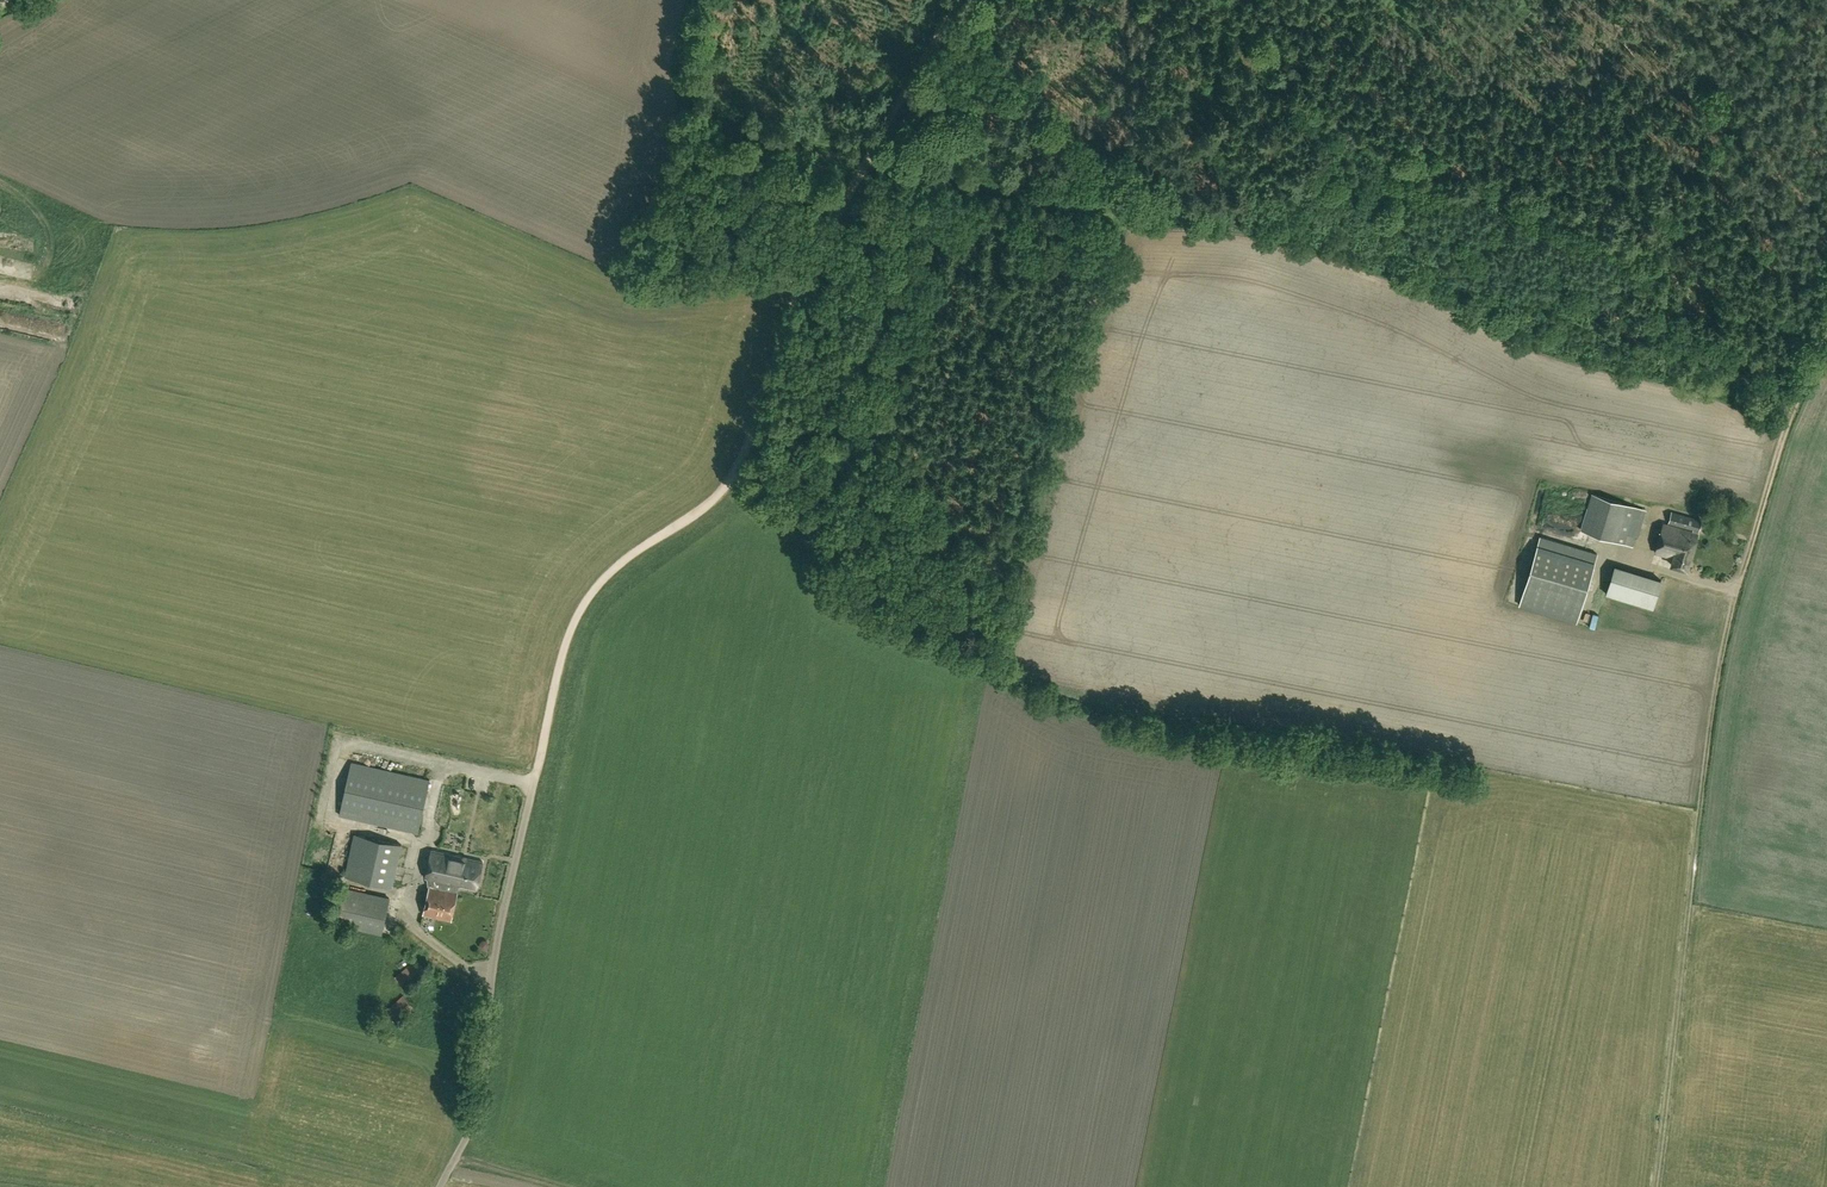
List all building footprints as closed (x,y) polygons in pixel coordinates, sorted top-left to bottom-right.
[(1728,417),(1740,426),(1745,418),(1733,410),(1728,417)] [(1582,531),(1626,543),(1633,545),(1635,537),(1644,509),(1593,494),(1582,531)] [(1669,523),(1664,522),(1656,553),(1674,558),(1673,565),(1688,569),(1701,520),(1672,512),(1669,523)] [(1598,552),(1541,537),(1523,607),(1579,622),(1598,552)] [(1607,590),(1655,601),(1661,572),(1613,562),(1607,590)] [(1591,625),(1599,627),(1603,611),(1595,609),(1591,625)] [(340,735),(338,743),(352,747),(355,739),(340,735)] [(419,833),(431,781),(353,763),(341,816),(419,833)] [(337,780),(341,766),(334,764),(330,778),(337,780)] [(346,876),(393,887),(402,845),(355,835),(346,876)] [(426,878),(433,879),(459,886),(476,890),(483,862),(432,850),(426,878)] [(433,879),(424,915),(451,921),(459,886),(433,879)] [(382,933),(390,898),(343,888),(336,923),(382,933)] [(395,977),(405,988),(423,973),(414,963),(395,977)] [(386,1012),(397,1023),(414,1007),(403,995),(386,1012)]
